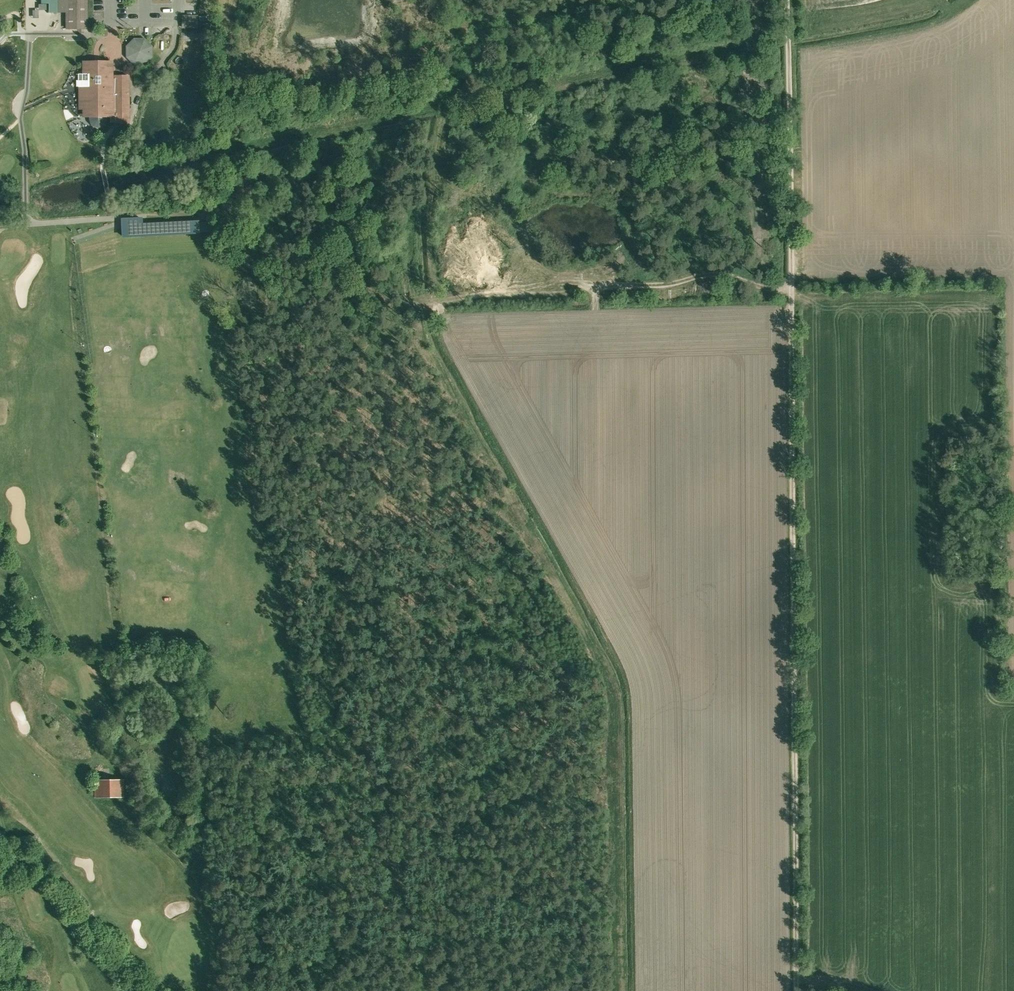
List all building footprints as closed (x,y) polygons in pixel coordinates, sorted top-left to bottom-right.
[(59,11),(58,0),(41,0),(41,1),(49,1),(49,12),(59,11)] [(88,0),(58,0),(59,11),(59,13),(66,13),(66,28),(89,28),(89,20),(88,0)] [(198,28),(198,14),(181,14),(181,28),(198,28)] [(154,44),(146,36),(135,36),(127,44),(127,56),(135,64),(146,64),(155,56),(154,44)] [(83,115),(88,115),(89,120),(91,123),(96,126),(101,126),(105,123),(107,119),(107,115),(110,115),(110,122),(130,121),(129,74),(114,74),(113,59),(82,60),(83,73),(76,73),(76,86),(78,86),(79,109),(82,109),(83,115)] [(175,217),(123,219),(123,228),(126,228),(126,238),(140,237),(140,230),(175,229),(175,217)] [(125,779),(95,780),(95,797),(125,797),(125,779)]
